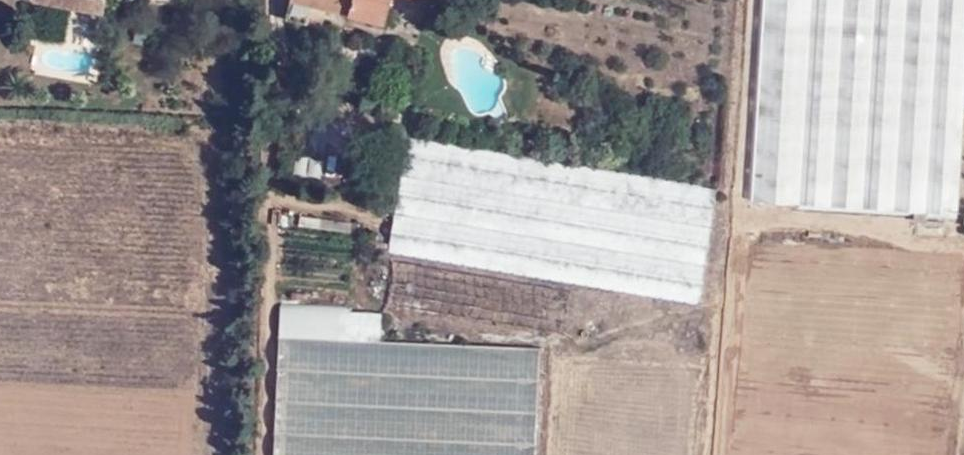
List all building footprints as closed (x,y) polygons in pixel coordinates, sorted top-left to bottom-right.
[(34,1),(102,11),(103,0),(35,0),(34,1)] [(289,19),(324,27),(329,7),(388,18),(391,0),(293,0),(289,19)] [(960,160),(963,106),(963,0),(762,0),(753,147),(960,160)] [(715,188),(409,138),(389,250),(696,303),(715,188)] [(956,214),(960,160),(753,147),(750,202),(956,214)] [(543,349),(352,341),(353,311),(281,309),(275,454),(538,454),(543,349)]
